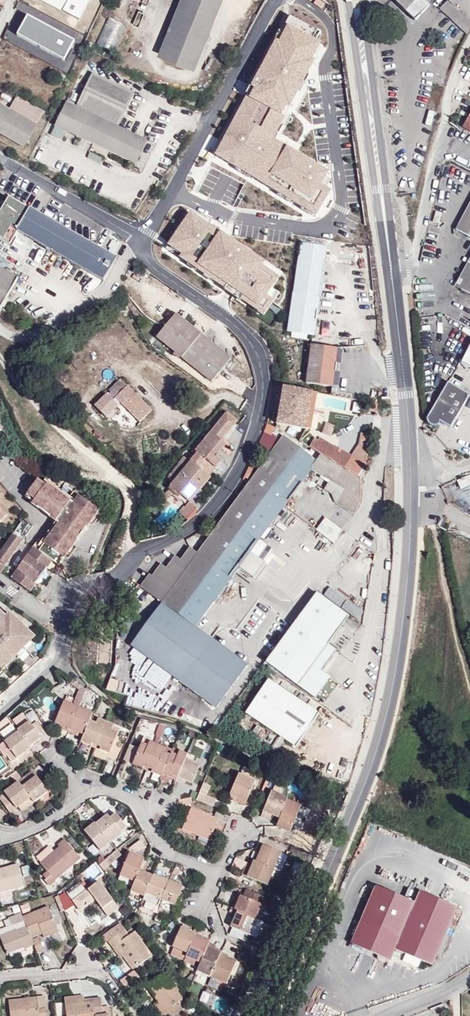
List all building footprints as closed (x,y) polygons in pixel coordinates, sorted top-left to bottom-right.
[(87,0),(43,0),(77,18),(87,0)] [(223,0),(179,0),(170,22),(208,38),(223,0)] [(314,3),(321,9),(325,4),(318,0),(316,0),(314,3)] [(391,2),(409,19),(425,3),(432,10),(434,8),(463,36),(469,23),(449,4),(453,0),(392,0),(391,2)] [(17,36),(64,61),(74,42),(28,17),(17,36)] [(113,55),(126,25),(108,17),(95,46),(113,55)] [(321,33),(290,17),(216,156),(237,169),(239,165),(246,169),(244,173),(316,216),(330,192),(321,186),(327,174),(273,141),(322,46),(316,43),(321,33)] [(195,70),(208,38),(170,22),(157,55),(195,70)] [(109,127),(126,90),(84,70),(66,106),(109,127)] [(136,141),(109,127),(66,106),(55,100),(43,125),(125,164),(136,141)] [(28,125),(0,109),(0,139),(14,147),(28,125)] [(296,143),(309,148),(314,135),(301,130),(296,143)] [(26,200),(25,203),(4,192),(0,200),(0,231),(9,235),(13,228),(101,273),(114,247),(26,200)] [(456,230),(469,238),(469,207),(456,230)] [(264,265),(191,214),(167,248),(225,290),(227,287),(243,297),(240,300),(263,316),(279,294),(272,289),(278,280),(262,268),(264,265)] [(323,247),(299,243),(292,295),(316,298),(323,247)] [(456,286),(469,294),(469,262),(456,286)] [(14,274),(0,267),(0,301),(14,274)] [(227,287),(225,290),(240,300),(243,297),(227,287)] [(9,296),(4,294),(0,301),(0,309),(2,310),(9,296)] [(316,298),(292,295),(287,332),(311,335),(316,298)] [(230,355),(171,311),(153,336),(210,380),(230,355)] [(316,333),(331,334),(331,324),(316,324),(316,333)] [(460,364),(469,369),(469,342),(460,364)] [(338,348),(313,345),(308,383),(333,386),(338,348)] [(244,397),(249,391),(224,371),(219,377),(244,397)] [(467,394),(447,382),(426,418),(426,420),(427,424),(430,426),(435,425),(439,421),(448,427),(467,394)] [(128,387),(117,398),(140,422),(151,412),(128,387)] [(312,391),(283,389),(277,424),(305,429),(312,391)] [(312,391),(305,429),(310,430),(317,392),(312,391)] [(106,395),(94,407),(106,419),(118,406),(106,395)] [(224,440),(221,437),(234,419),(221,411),(192,450),(214,466),(220,458),(214,453),(224,440)] [(276,427),(320,454),(315,460),(310,468),(330,481),(324,489),(331,494),(337,485),(343,489),(334,503),(352,515),(358,503),(359,479),(363,473),(305,429),(277,424),(276,427)] [(213,711),(247,665),(190,622),(230,564),(242,572),(251,559),(240,551),(249,539),(255,542),(310,468),(315,460),(283,436),(268,455),(197,553),(190,548),(180,561),(175,558),(166,569),(162,567),(155,577),(151,574),(141,588),(161,603),(130,649),(213,711)] [(215,467),(194,452),(188,460),(209,475),(215,467)] [(172,481),(188,460),(182,455),(165,476),(172,481)] [(189,503),(209,475),(188,460),(166,490),(174,495),(171,500),(184,510),(189,503)] [(92,504),(93,503),(72,488),(67,495),(40,475),(38,477),(31,472),(21,486),(28,491),(26,494),(25,496),(50,514),(30,540),(27,538),(5,570),(24,583),(46,552),(53,557),(58,550),(59,549),(67,538),(84,515),(92,504)] [(28,491),(21,486),(18,489),(26,494),(28,491)] [(184,510),(181,515),(187,519),(196,507),(189,503),(184,510)] [(87,517),(95,506),(92,504),(84,515),(87,517)] [(0,535),(0,556),(25,521),(15,514),(0,535)] [(325,519),(315,532),(333,545),(343,531),(325,519)] [(63,551),(71,540),(67,538),(59,549),(63,551)] [(323,644),(345,615),(314,592),(292,622),(323,644)] [(9,652),(10,652),(8,650),(22,637),(23,638),(24,637),(27,634),(3,610),(0,613),(0,662),(9,652)] [(323,644),(292,622),(278,640),(318,670),(332,651),(323,644)] [(26,639),(24,637),(23,638),(22,637),(8,650),(10,652),(9,652),(11,655),(26,639)] [(318,670),(278,640),(262,662),(311,699),(327,677),(318,670)] [(127,692),(160,710),(169,694),(136,676),(127,692)] [(318,716),(264,678),(239,713),(294,751),(318,716)] [(84,694),(85,689),(73,680),(70,684),(84,694)] [(67,733),(79,707),(61,699),(52,721),(60,726),(59,729),(67,733)] [(82,740),(92,717),(93,714),(79,707),(67,733),(82,740)] [(94,746),(105,723),(92,717),(80,744),(89,748),(90,745),(94,746)] [(5,742),(18,732),(8,719),(0,726),(0,735),(5,742)] [(43,740),(29,723),(18,732),(5,742),(19,760),(32,749),(31,749),(43,740)] [(108,756),(120,729),(105,723),(94,746),(99,748),(98,752),(108,756)] [(161,744),(165,726),(158,724),(154,742),(161,744)] [(146,749),(149,742),(142,739),(139,746),(146,749)] [(209,743),(200,739),(197,746),(206,750),(209,744),(209,743)] [(149,772),(160,747),(149,742),(146,749),(139,746),(138,750),(132,764),(149,772)] [(123,761),(132,764),(138,750),(129,747),(123,761)] [(161,776),(169,758),(162,755),(165,749),(160,747),(149,772),(160,778),(161,776)] [(169,758),(171,753),(171,752),(165,749),(162,755),(169,758)] [(180,777),(186,761),(189,756),(179,752),(177,756),(171,753),(169,758),(161,776),(169,779),(172,774),(180,777)] [(193,786),(201,767),(186,761),(180,777),(178,780),(193,786)] [(49,791),(33,771),(19,781),(31,796),(35,801),(49,791)] [(243,804),(253,781),(234,773),(224,797),(243,804)] [(178,780),(180,777),(172,774),(169,779),(177,783),(178,780)] [(31,796),(19,781),(5,791),(8,795),(1,800),(10,812),(19,805),(31,796),(35,801),(31,796)] [(198,799),(208,801),(212,783),(202,781),(198,799)] [(8,795),(5,791),(0,795),(0,798),(1,800),(8,795)] [(274,830),(288,801),(271,793),(259,820),(270,826),(273,821),(277,822),(274,830)] [(24,810),(35,801),(31,796),(19,805),(24,810)] [(287,836),(300,809),(287,802),(274,830),(287,836)] [(208,842),(217,821),(211,817),(190,808),(180,829),(208,842)] [(230,815),(215,809),(211,817),(217,821),(226,825),(230,815)] [(118,834),(107,820),(109,819),(105,815),(95,822),(90,817),(82,823),(85,827),(80,832),(96,851),(118,834)] [(123,830),(112,816),(109,819),(107,820),(118,834),(123,830)] [(47,885),(80,859),(64,840),(56,847),(58,851),(40,866),(44,870),(41,874),(44,878),(42,880),(47,885)] [(275,872),(282,855),(262,847),(254,863),(275,872)] [(42,864),(54,854),(49,848),(37,858),(42,864)] [(109,862),(117,856),(113,852),(105,858),(109,862)] [(282,876),(289,858),(282,855),(275,872),(282,876)] [(101,862),(96,856),(91,859),(97,865),(101,862)] [(137,872),(141,863),(125,856),(115,878),(131,885),(131,884),(137,872)] [(268,888),(275,872),(254,863),(248,860),(240,876),(268,888)] [(93,863),(83,871),(90,880),(100,871),(93,863)] [(17,869),(0,873),(0,893),(22,888),(17,869)] [(177,881),(180,874),(174,871),(170,878),(177,881)] [(141,901),(152,877),(137,872),(131,884),(131,885),(129,890),(127,895),(141,901)] [(160,906),(168,884),(152,877),(141,901),(140,904),(157,910),(160,906)] [(116,907),(96,880),(84,890),(79,883),(63,893),(77,910),(91,899),(104,915),(116,907)] [(173,911),(183,890),(168,884),(160,906),(173,911)] [(418,900),(380,884),(354,943),(394,960),(398,949),(437,966),(462,907),(423,890),(418,900)] [(256,920),(265,899),(245,890),(235,912),(256,920)] [(9,891),(0,893),(0,900),(10,897),(9,891)] [(235,912),(242,895),(235,892),(228,908),(229,909),(235,912)] [(71,904),(63,893),(57,898),(62,909),(71,904)] [(25,906),(18,909),(21,916),(28,914),(25,906)] [(54,931),(47,911),(22,920),(23,924),(26,931),(30,941),(40,937),(54,931)] [(249,936),(256,920),(235,912),(228,928),(249,936)] [(22,920),(21,916),(7,921),(9,928),(23,924),(22,920)] [(104,940),(119,929),(115,923),(98,936),(102,942),(104,940)] [(184,956),(194,931),(181,926),(177,935),(172,933),(165,948),(184,956)] [(13,933),(11,928),(0,932),(0,937),(13,933)] [(149,955),(130,930),(124,935),(119,929),(104,940),(110,948),(115,945),(122,955),(132,968),(149,955)] [(26,931),(17,934),(15,932),(13,933),(0,937),(0,940),(6,958),(21,952),(24,954),(33,950),(31,944),(30,941),(26,931)] [(42,943),(57,937),(54,931),(40,937),(42,943)] [(200,962),(206,944),(200,942),(202,934),(194,931),(184,956),(200,962)] [(206,944),(209,937),(202,934),(200,942),(206,944)] [(42,955),(37,942),(31,944),(33,950),(36,958),(42,955)] [(209,979),(219,955),(212,952),(213,947),(206,944),(200,962),(195,974),(209,979)] [(122,955),(115,945),(110,948),(117,958),(122,955)] [(24,954),(21,952),(6,958),(7,961),(24,954)] [(226,986),(234,966),(231,965),(225,963),(227,958),(219,955),(209,979),(226,986)] [(158,969),(139,983),(152,999),(160,1009),(155,1012),(158,1015),(165,1015),(176,1007),(172,1002),(179,996),(158,969)] [(96,993),(79,995),(78,990),(60,993),(63,1015),(105,1015),(105,1010),(99,1011),(96,993)] [(43,998),(35,999),(37,1010),(44,1009),(43,998)] [(35,999),(6,1002),(7,1015),(45,1015),(44,1009),(37,1010),(35,999)] [(160,1009),(152,999),(147,1003),(155,1012),(160,1009)]
